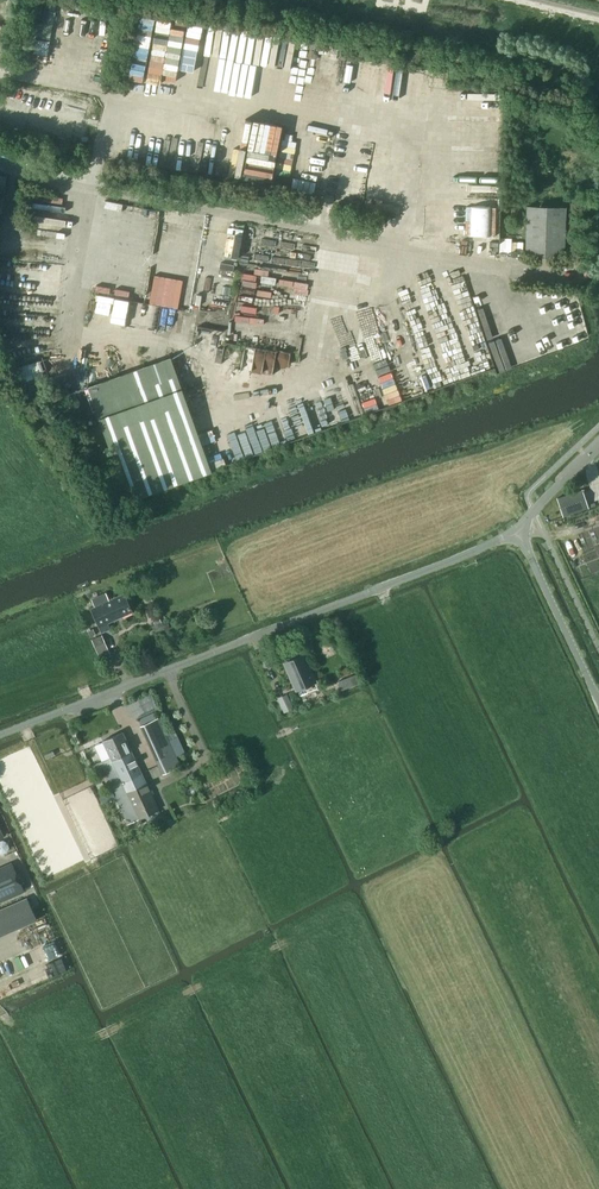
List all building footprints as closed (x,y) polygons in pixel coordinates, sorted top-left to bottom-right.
[(541,123),(541,132),(567,133),(568,123),(541,123)] [(527,206),(525,255),(565,256),(566,207),(527,206)] [(128,499),(211,470),(171,357),(88,387),(128,499)] [(582,489),(557,497),(563,515),(588,507),(582,489)] [(94,605),(90,607),(101,631),(109,627),(106,621),(131,610),(122,592),(107,599),(104,592),(91,598),(94,605)] [(159,616),(152,619),(155,625),(162,622),(159,616)] [(155,625),(153,626),(157,634),(167,630),(170,629),(166,620),(163,622),(162,622),(155,625)] [(98,652),(107,648),(101,634),(92,639),(98,652)] [(301,654),(285,661),(293,680),(297,688),(307,683),(306,681),(312,678),(301,654)] [(340,691),(359,684),(355,674),(336,681),(340,691)] [(283,714),(294,709),(287,695),(276,700),(283,714)] [(157,717),(140,725),(163,773),(180,765),(176,756),(182,753),(184,752),(175,732),(174,733),(166,736),(157,717)] [(122,781),(141,772),(121,730),(103,739),(111,756),(99,761),(111,785),(116,797),(127,792),(122,781)] [(127,792),(116,797),(128,823),(158,808),(141,772),(122,781),(127,792)] [(0,852),(3,853),(5,852),(7,851),(8,849),(9,846),(8,844),(7,842),(6,841),(4,840),(1,840),(0,840),(0,852)] [(25,890),(12,861),(0,866),(0,901),(25,890)] [(26,896),(0,907),(0,934),(36,918),(26,896)]
